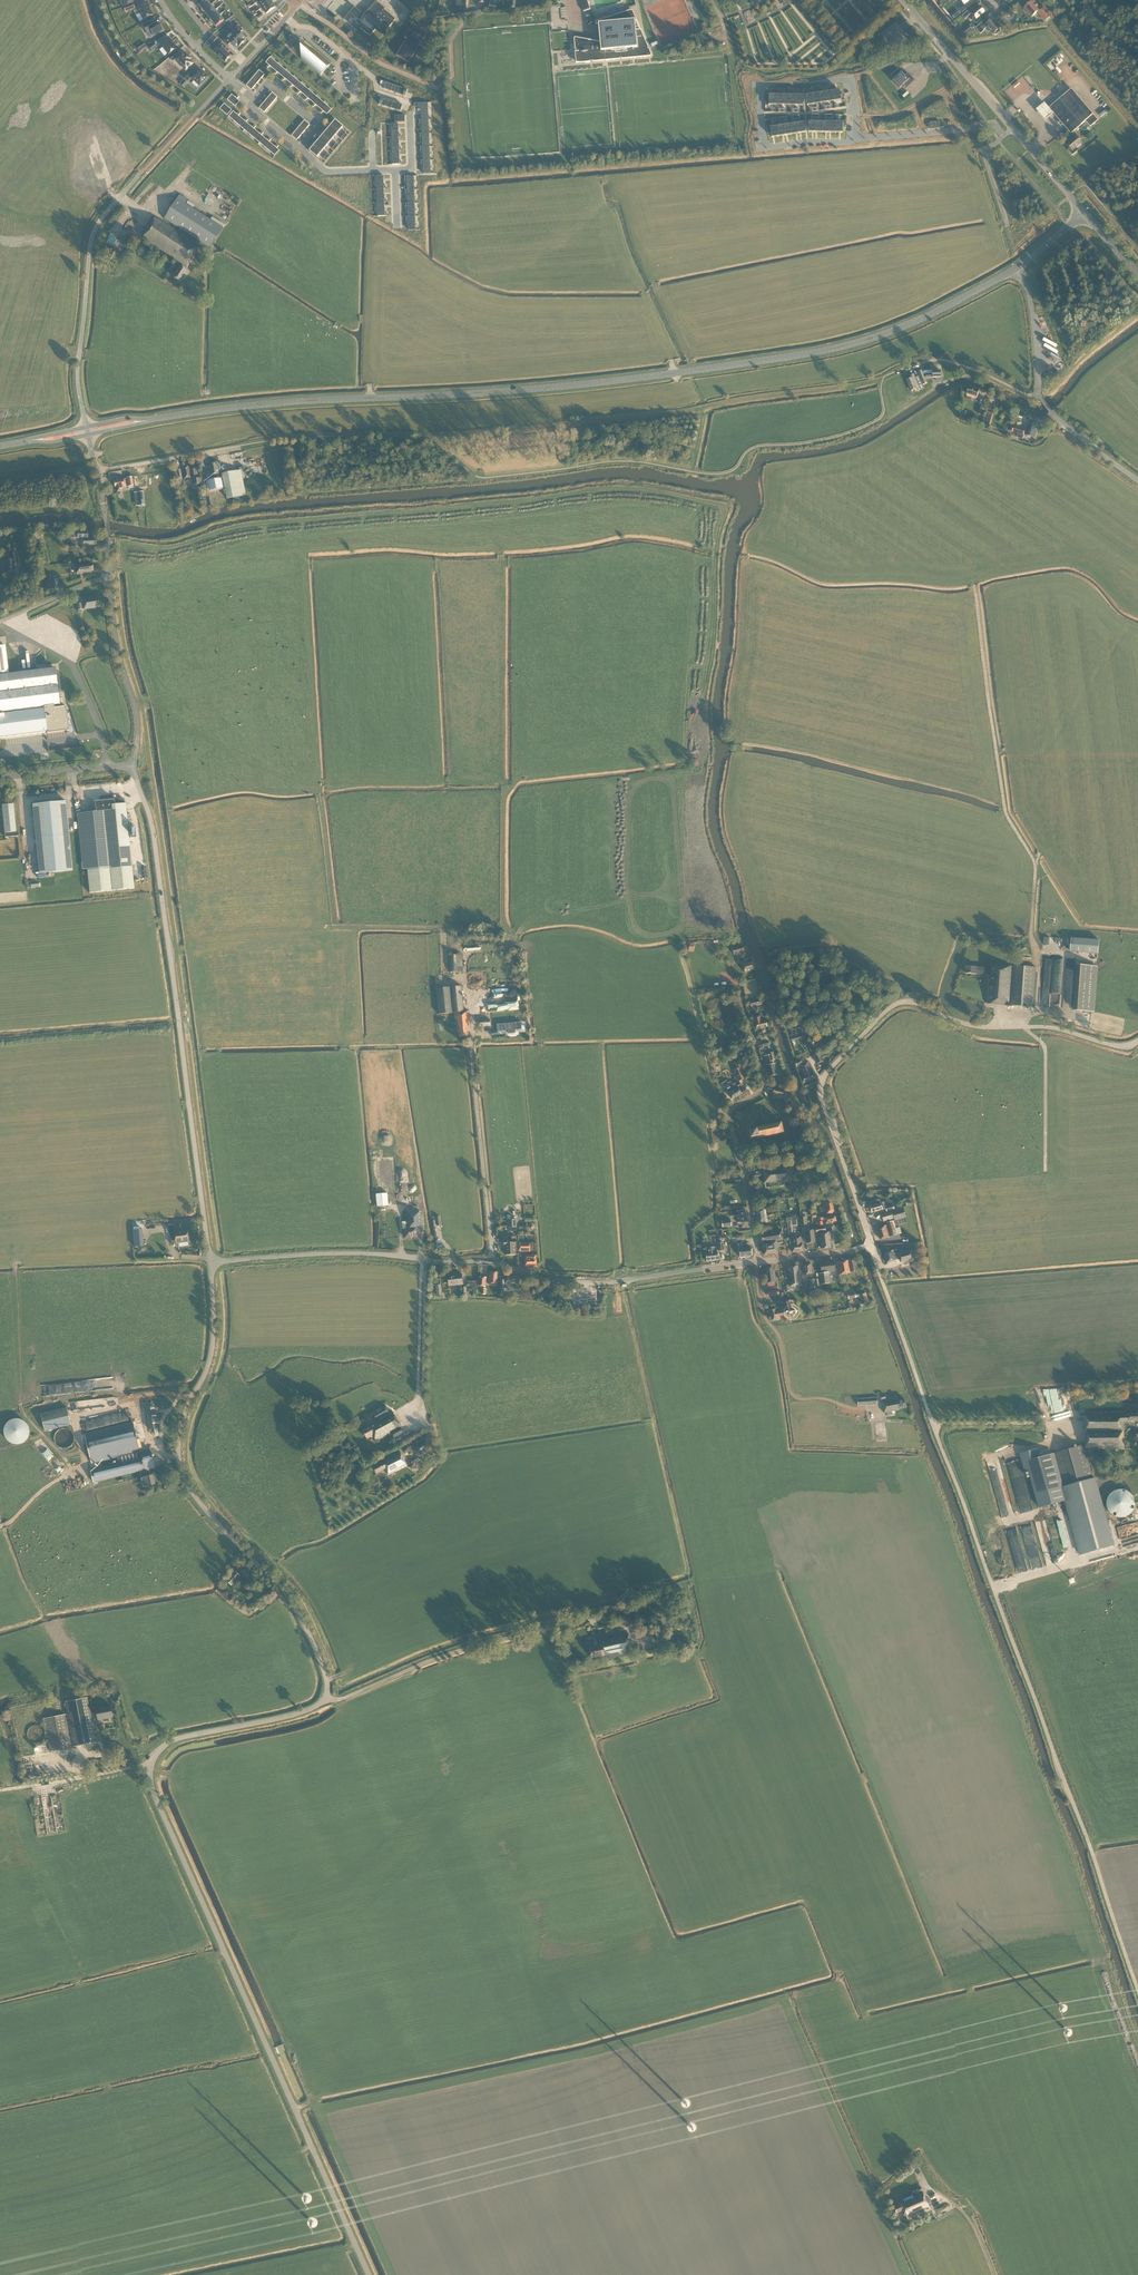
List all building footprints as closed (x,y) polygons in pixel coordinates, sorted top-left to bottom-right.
[(211,5),(207,0),(206,0),(199,6),(203,10),(202,11),(203,12),(211,5)] [(258,2),(262,8),(271,1),(270,0),(261,0),(258,2)] [(583,12),(590,10),(587,0),(580,0),(583,12)] [(962,13),(968,8),(965,4),(970,0),(960,0),(964,5),(959,9),(962,13)] [(271,1),(262,8),(266,14),(275,7),(271,2),(271,1)] [(376,1),(364,15),(354,7),(343,20),(357,31),(360,28),(369,37),(375,30),(382,35),(393,22),(395,19),(384,10),(384,9),(376,1)] [(152,15),(148,7),(149,7),(146,2),(137,7),(144,20),(152,15)] [(1034,5),(1032,2),(1025,8),(1032,17),(1039,11),(1037,8),(1038,6),(1036,3),(1034,5)] [(133,3),(124,7),(126,12),(135,8),(133,3)] [(208,17),(215,10),(211,5),(203,12),(203,13),(204,12),(208,17)] [(979,6),(971,13),(974,17),(973,18),(972,21),(974,23),(977,23),(980,21),(980,18),(979,17),(984,12),(979,6)] [(1051,17),(1043,8),(1037,13),(1045,22),(1051,17)] [(211,22),(219,16),(215,10),(208,17),(211,21),(210,21),(211,22)] [(630,11),(604,19),(600,20),(599,21),(596,22),(595,23),(596,25),(598,25),(600,41),(600,43),(588,44),(588,40),(587,40),(583,39),(578,38),(575,38),(574,39),(574,44),(575,50),(576,50),(576,52),(575,52),(576,52),(577,63),(578,63),(590,62),(590,61),(592,61),(592,62),(620,59),(621,59),(650,57),(651,55),(651,54),(648,49),(647,49),(647,47),(647,46),(640,30),(635,30),(634,21),(636,21),(633,12),(632,12),(630,11)] [(970,14),(967,11),(961,16),(964,19),(970,14)] [(224,21),(219,16),(211,22),(212,23),(213,23),(216,27),(224,21)] [(988,22),(986,19),(975,28),(980,34),(984,31),(983,30),(986,27),(992,34),(993,34),(994,35),(996,35),(999,32),(1000,31),(998,29),(999,29),(991,20),(988,22)] [(144,27),(147,33),(151,31),(153,35),(156,34),(157,35),(163,31),(159,23),(154,25),(153,22),(144,27)] [(399,48),(395,56),(410,64),(426,33),(409,24),(398,47),(399,48)] [(237,32),(233,36),(242,44),(245,41),(245,40),(246,39),(240,33),(243,30),(238,26),(235,29),(237,32)] [(227,38),(223,41),(228,46),(231,43),(236,49),(238,47),(238,48),(242,44),(233,36),(229,40),(227,38)] [(168,39),(160,45),(168,55),(176,49),(171,43),(172,42),(169,38),(168,39)] [(424,40),(417,57),(424,60),(431,44),(424,40)] [(301,60),(320,76),(331,63),(305,42),(300,47),(296,43),(291,49),(303,59),(301,60)] [(221,50),(216,55),(225,63),(230,57),(224,52),(227,49),(222,44),(219,47),(221,50)] [(175,55),(171,59),(173,62),(176,60),(186,70),(193,63),(182,53),(177,57),(175,55)] [(270,58),(266,63),(268,65),(266,67),(267,69),(267,68),(270,66),(273,69),(278,64),(270,58)] [(278,64),(273,69),(276,71),(274,74),(275,75),(277,72),(281,76),(285,71),(278,64)] [(893,79),(900,73),(897,69),(890,76),(893,79)] [(200,85),(207,77),(199,70),(194,75),(191,72),(184,79),(188,82),(192,78),(200,85)] [(259,70),(255,76),(260,80),(263,82),(264,81),(261,79),(264,75),(259,70)] [(285,71),(281,76),(284,78),(281,80),(283,82),(283,81),(285,79),(289,82),(293,77),(285,71)] [(893,79),(892,81),(899,89),(903,85),(906,89),(906,88),(914,81),(908,74),(907,74),(905,76),(901,72),(900,73),(893,79)] [(255,76),(250,81),(256,85),(258,87),(259,86),(257,84),(260,80),(255,76)] [(293,77),(289,82),(291,84),(289,87),(290,88),(293,85),(296,89),(301,84),(293,77)] [(250,81),(246,86),(251,90),(254,92),(255,91),(253,89),(256,85),(250,81)] [(386,83),(383,89),(403,96),(405,89),(386,83)] [(301,84),(296,89),(299,91),(297,93),(298,94),(300,92),(304,95),(308,90),(301,84)] [(1070,148),(1068,150),(1072,154),(1072,155),(1073,155),(1076,152),(1079,150),(1077,148),(1082,144),(1079,140),(1080,139),(1074,131),(1085,121),(1090,127),(1098,120),(1071,89),(1049,108),(1060,121),(1060,123),(1062,125),(1064,125),(1075,138),(1067,144),(1070,148)] [(308,90),(304,95),(307,97),(304,100),(306,101),(308,98),(312,102),(316,97),(308,90)] [(839,90),(832,91),(834,101),(840,100),(841,101),(844,101),(843,94),(840,94),(839,90)] [(271,94),(268,98),(273,103),(277,98),(272,93),(269,91),(268,92),(269,92),(271,94)] [(832,91),(826,92),(827,102),(834,101),(832,91)] [(826,92),(819,93),(820,103),(827,102),(826,92)] [(819,93),(812,94),(814,104),(820,103),(819,93)] [(812,94),(805,95),(807,105),(814,104),(812,94)] [(232,95),(227,100),(235,107),(240,101),(237,99),(239,97),(238,96),(236,98),(234,97),(232,95)] [(765,99),(765,106),(769,106),(769,105),(775,105),(775,95),(769,95),(768,99),(765,99)] [(267,99),(263,103),(269,108),(273,103),(268,98),(265,96),(264,97),(267,99)] [(316,97),(312,102),(314,104),(312,106),(313,107),(315,105),(319,108),(324,103),(316,97)] [(383,99),(381,105),(400,111),(402,105),(383,99)] [(262,105),(259,108),(264,113),(269,108),(263,103),(261,101),(260,102),(262,105)] [(324,103),(319,108),(322,110),(320,113),(321,114),(323,111),(327,115),(331,110),(324,103)] [(417,104),(414,104),(414,107),(417,107),(418,111),(421,110),(421,120),(428,120),(428,103),(417,104)] [(232,110),(224,104),(220,109),(227,116),(232,110)] [(1053,114),(1045,104),(1040,107),(1036,111),(1045,121),(1049,117),(1053,114)] [(233,112),(229,117),(236,123),(241,118),(238,116),(240,114),(241,113),(239,112),(239,113),(237,115),(233,112)] [(241,118),(236,123),(244,130),(249,125),(246,123),(248,120),(247,119),(245,122),(241,118)] [(343,127),(335,120),(331,126),(339,132),(343,127)] [(421,120),(419,120),(419,124),(421,124),(422,134),(429,134),(428,120),(421,120)] [(304,121),(300,126),(305,130),(308,132),(309,131),(308,130),(306,129),(310,125),(304,121)] [(835,122),(835,133),(842,133),(842,128),(845,128),(846,121),(842,121),(842,123),(835,122)] [(803,122),(797,123),(798,133),(805,132),(803,122)] [(797,123),(790,124),(792,134),(798,133),(797,123)] [(398,124),(391,124),(391,134),(392,138),(399,138),(401,138),(400,134),(398,134),(398,124)] [(790,124),(783,125),(785,136),(792,134),(790,124)] [(249,125),(244,130),(252,136),(256,131),(254,129),(256,127),(256,126),(255,125),(254,126),(252,128),(249,125)] [(783,125),(777,126),(778,137),(785,136),(783,125)] [(300,126),(296,131),(301,135),(303,137),(304,138),(305,136),(302,134),(305,130),(300,126)] [(339,132),(331,126),(326,131),(334,137),(339,132)] [(770,126),(766,127),(768,134),(771,133),(772,138),(778,137),(777,126),(770,127),(770,126)] [(256,131),(252,136),(259,143),(264,138),(261,135),(263,133),(262,132),(260,134),(256,131)] [(296,131),(291,136),(297,140),(299,143),(300,141),(298,139),(301,135),(296,131)] [(330,142),(334,137),(326,131),(322,136),(330,142)] [(422,134),(420,134),(420,137),(422,137),(422,147),(429,147),(429,134),(422,134)] [(330,142),(322,136),(318,141),(326,147),(330,142)] [(264,138),(259,143),(260,143),(264,146),(267,149),(272,144),(269,142),(271,139),(270,138),(268,141),(264,138)] [(399,138),(392,138),(392,148),(392,151),(399,151),(401,151),(401,148),(399,148),(399,138)] [(321,153),(326,147),(318,141),(313,146),(321,153)] [(272,144),(267,149),(275,156),(279,151),(277,148),(279,146),(278,145),(277,145),(275,147),(272,144)] [(317,158),(321,153),(313,146),(309,151),(317,158)] [(422,147),(420,147),(420,151),(422,151),(423,160),(423,161),(430,160),(429,147),(422,147)] [(399,151),(392,151),(392,161),(392,165),(399,165),(402,165),(401,161),(399,161),(399,151)] [(423,161),(421,161),(421,164),(423,164),(423,174),(430,174),(430,160),(423,161)] [(383,176),(376,176),(377,186),(377,190),(384,189),(386,189),(386,186),(384,186),(383,176)] [(407,177),(405,177),(405,180),(407,180),(407,190),(414,190),(414,176),(407,177)] [(384,189),(377,190),(377,203),(384,203),(386,203),(386,199),(384,199),(384,189)] [(407,190),(405,190),(405,194),(407,194),(408,204),(415,203),(414,190),(407,190)] [(223,227),(185,203),(188,199),(180,194),(164,219),(210,248),(223,227)] [(384,203),(377,203),(378,213),(378,217),(385,216),(387,216),(387,213),(385,213),(385,210),(384,203)] [(408,204),(406,204),(406,207),(408,207),(408,209),(408,217),(415,217),(415,203),(408,204)] [(223,227),(225,225),(213,217),(211,220),(223,227)] [(408,217),(406,217),(406,221),(408,220),(409,231),(416,230),(415,217),(408,217)] [(182,278),(184,280),(189,272),(186,269),(201,246),(156,218),(143,238),(183,264),(182,267),(181,266),(174,277),(180,281),(182,278)] [(922,372),(921,370),(918,371),(919,375),(925,390),(929,388),(925,378),(941,377),(940,370),(932,371),(925,371),(922,372)] [(926,393),(919,375),(915,377),(914,374),(909,376),(910,378),(906,380),(914,398),(926,393)] [(969,387),(968,391),(965,390),(964,394),(967,395),(966,399),(975,402),(976,398),(977,398),(980,390),(969,387)] [(993,414),(986,412),(983,425),(989,427),(993,414)] [(1025,435),(1034,438),(1036,431),(1035,431),(1037,424),(1030,423),(1029,426),(1027,426),(1025,435)] [(1014,427),(1013,427),(1012,432),(1018,433),(1017,437),(1023,439),(1025,430),(1014,427)] [(209,470),(206,471),(210,491),(224,488),(220,468),(219,468),(218,462),(210,463),(211,470),(209,470)] [(192,478),(193,485),(196,485),(196,488),(202,488),(201,478),(197,479),(196,469),(189,470),(188,467),(183,468),(184,471),(182,471),(183,479),(186,479),(187,480),(189,480),(189,478),(192,478)] [(257,468),(245,470),(246,478),(258,476),(257,468)] [(246,495),(244,484),(241,470),(222,474),(227,499),(246,495)] [(134,487),(146,487),(145,475),(133,476),(134,487)] [(132,477),(129,477),(127,479),(127,480),(125,480),(124,478),(117,480),(117,481),(114,482),(115,487),(117,486),(118,490),(124,489),(123,487),(133,486),(132,477)] [(145,505),(144,492),(136,492),(138,506),(145,505)] [(77,539),(83,539),(83,545),(95,545),(95,537),(87,537),(87,532),(78,531),(77,539)] [(18,564),(15,553),(8,555),(9,559),(3,561),(5,567),(4,567),(5,572),(15,570),(14,565),(18,564)] [(83,563),(75,564),(77,575),(82,574),(82,573),(84,573),(84,572),(93,571),(92,564),(87,564),(87,563),(83,564),(83,563)] [(20,569),(22,579),(28,577),(25,567),(20,569)] [(45,576),(47,590),(54,589),(52,575),(45,576)] [(90,598),(90,597),(82,598),(84,610),(94,608),(94,607),(99,607),(97,597),(90,598)] [(53,705),(59,704),(54,668),(0,675),(0,738),(46,732),(46,734),(66,731),(66,734),(74,733),(70,720),(67,721),(66,706),(54,708),(53,705)] [(96,812),(77,814),(82,870),(86,869),(86,870),(87,871),(89,894),(134,889),(125,803),(124,803),(124,799),(114,800),(95,802),(96,812)] [(32,804),(39,874),(72,870),(65,801),(32,804)] [(16,832),(13,804),(2,805),(4,833),(16,832)] [(1071,938),(1070,952),(1098,954),(1099,940),(1071,938)] [(744,952),(742,945),(732,948),(734,955),(744,952)] [(463,972),(462,955),(449,955),(450,972),(463,972)] [(755,970),(751,958),(746,959),(747,963),(742,964),(745,972),(755,970)] [(1075,979),(1075,968),(1075,961),(1067,960),(1067,979),(1075,979)] [(987,1004),(1022,1007),(1033,1007),(1035,970),(1013,968),(1010,1003),(1008,1003),(1011,966),(990,965),(990,968),(966,966),(966,974),(976,974),(976,973),(989,973),(987,1004)] [(1098,966),(1076,965),(1073,1010),(1094,1012),(1098,966)] [(1044,967),(1043,988),(1051,988),(1052,968),(1044,967)] [(464,1012),(461,986),(436,989),(439,1014),(454,1013),(456,1032),(458,1032),(459,1037),(469,1036),(468,1030),(471,1030),(469,1011),(464,1012)] [(749,1001),(751,1007),(760,1005),(758,999),(749,1001)] [(761,1022),(760,1016),(753,1018),(756,1030),(765,1027),(765,1026),(767,1025),(766,1020),(761,1022)] [(515,1030),(522,1029),(521,1023),(498,1025),(498,1032),(508,1031),(509,1034),(515,1033),(515,1030)] [(806,1039),(804,1034),(791,1038),(792,1043),(795,1042),(795,1040),(800,1038),(801,1040),(806,1039)] [(772,1065),(771,1060),(775,1060),(773,1052),(769,1053),(769,1055),(764,1056),(769,1076),(777,1075),(775,1064),(772,1065)] [(814,1056),(817,1063),(823,1061),(820,1054),(814,1056)] [(802,1064),(801,1061),(800,1060),(795,1062),(797,1066),(798,1066),(802,1077),(801,1078),(803,1084),(815,1079),(812,1073),(809,1067),(810,1067),(808,1062),(802,1064)] [(741,1070),(740,1068),(734,1070),(739,1081),(745,1079),(744,1077),(746,1076),(743,1069),(741,1070)] [(737,1085),(735,1083),(730,1086),(731,1089),(727,1091),(732,1099),(742,1093),(737,1085)] [(779,1095),(782,1096),(784,1091),(774,1088),(772,1097),(779,1098),(779,1095)] [(798,1106),(792,1095),(783,1099),(789,1110),(798,1106)] [(781,1122),(775,1124),(774,1123),(773,1123),(773,1124),(768,1125),(767,1125),(761,1126),(760,1126),(760,1127),(756,1127),(755,1128),(756,1128),(756,1129),(749,1130),(750,1138),(757,1137),(757,1138),(758,1138),(758,1137),(762,1137),(762,1138),(763,1138),(763,1136),(769,1135),(769,1136),(771,1136),(770,1135),(775,1134),(776,1135),(777,1135),(777,1133),(782,1132),(782,1133),(784,1132),(783,1132),(782,1127),(783,1127),(782,1126),(782,1127),(781,1123),(781,1122)] [(392,1163),(375,1165),(378,1198),(395,1196),(392,1163)] [(793,1171),(792,1165),(781,1167),(781,1168),(763,1170),(764,1183),(783,1181),(783,1182),(794,1181),(793,1175),(796,1174),(796,1171),(793,1171)] [(830,1202),(829,1200),(822,1202),(825,1215),(832,1214),(832,1212),(834,1212),(831,1201),(830,1202)] [(885,1207),(884,1202),(880,1203),(870,1206),(872,1213),(885,1209),(886,1212),(894,1210),(892,1203),(887,1204),(887,1206),(885,1207)] [(907,1221),(903,1208),(881,1215),(883,1222),(894,1218),(896,1226),(907,1223),(907,1221)] [(767,1222),(765,1209),(755,1210),(757,1224),(767,1222)] [(731,1216),(736,1216),(737,1223),(747,1222),(745,1210),(736,1211),(730,1212),(731,1216)] [(425,1227),(424,1211),(406,1213),(407,1224),(406,1224),(406,1229),(404,1229),(405,1238),(417,1237),(416,1228),(425,1227)] [(836,1221),(835,1216),(830,1217),(830,1216),(824,1218),(824,1217),(820,1218),(820,1221),(824,1220),(825,1224),(832,1223),(832,1222),(836,1221)] [(895,1228),(893,1221),(888,1222),(889,1225),(877,1228),(880,1240),(896,1235),(894,1229),(895,1228)] [(173,1224),(168,1225),(171,1240),(176,1239),(176,1243),(189,1242),(187,1230),(174,1232),(173,1224)] [(831,1241),(830,1231),(825,1232),(825,1227),(815,1228),(816,1233),(818,1233),(819,1242),(820,1242),(821,1249),(831,1248),(830,1241),(831,1241)] [(777,1243),(783,1242),(781,1228),(758,1232),(760,1243),(761,1243),(762,1248),(763,1248),(764,1255),(769,1254),(775,1253),(778,1253),(777,1247),(778,1247),(777,1243)] [(144,1246),(142,1229),(133,1230),(134,1247),(144,1246)] [(815,1242),(813,1230),(805,1231),(807,1243),(815,1242)] [(505,1246),(505,1255),(516,1255),(515,1237),(508,1237),(509,1240),(504,1240),(504,1246),(505,1246)] [(724,1251),(723,1242),(718,1243),(718,1247),(714,1248),(714,1247),(708,1248),(708,1253),(705,1253),(706,1262),(718,1260),(717,1252),(717,1251),(719,1250),(719,1251),(724,1251)] [(530,1243),(520,1243),(520,1252),(530,1251),(530,1243)] [(750,1247),(743,1248),(742,1243),(739,1244),(739,1249),(738,1249),(740,1257),(751,1256),(750,1247)] [(898,1255),(897,1250),(891,1251),(884,1253),(886,1263),(899,1259),(900,1263),(912,1259),(910,1251),(898,1255)] [(525,1258),(525,1267),(536,1266),(536,1259),(536,1255),(525,1255),(525,1258)] [(844,1277),(844,1274),(857,1272),(855,1259),(837,1262),(839,1275),(840,1277),(844,1277)] [(835,1270),(834,1262),(820,1264),(821,1272),(835,1270)] [(803,1265),(804,1274),(812,1273),(811,1264),(803,1265)] [(798,1273),(798,1266),(788,1267),(789,1274),(788,1274),(790,1287),(802,1285),(801,1276),(799,1276),(799,1273),(798,1273)] [(772,1270),(772,1268),(766,1268),(767,1274),(765,1274),(767,1283),(776,1282),(774,1270),(772,1270)] [(487,1284),(496,1284),(497,1272),(489,1271),(487,1284)] [(829,1283),(828,1272),(819,1273),(821,1284),(829,1283)] [(463,1284),(462,1274),(448,1275),(449,1286),(463,1284)] [(503,1294),(504,1288),(508,1289),(510,1286),(516,1289),(519,1281),(509,1276),(508,1279),(505,1279),(501,1278),(500,1293),(503,1294)] [(581,1290),(573,1290),(573,1300),(579,1300),(579,1299),(587,1299),(587,1301),(596,1301),(596,1291),(587,1291),(587,1292),(584,1292),(581,1290)] [(857,1304),(859,1304),(859,1305),(868,1304),(866,1293),(860,1294),(860,1292),(855,1293),(854,1290),(848,1291),(849,1294),(847,1294),(849,1299),(855,1298),(857,1304)] [(783,1319),(788,1319),(786,1308),(781,1308),(780,1307),(769,1309),(771,1321),(779,1320),(779,1318),(783,1318),(783,1319)] [(795,1310),(792,1308),(789,1308),(787,1312),(787,1314),(790,1317),(793,1316),(796,1313),(795,1310)] [(885,1399),(884,1395),(880,1396),(881,1400),(884,1413),(886,1412),(887,1416),(892,1415),(892,1411),(898,1410),(898,1409),(906,1408),(904,1399),(896,1401),(895,1398),(883,1400),(885,1399)] [(877,1404),(876,1398),(857,1399),(858,1406),(877,1404)] [(155,1406),(146,1407),(149,1429),(158,1428),(155,1406)] [(390,1413),(385,1406),(371,1414),(376,1423),(362,1431),(367,1439),(371,1436),(372,1438),(373,1437),(376,1441),(390,1433),(393,1438),(404,1432),(393,1412),(390,1413)] [(41,1413),(45,1431),(72,1425),(67,1407),(41,1413)] [(1128,1411),(1084,1412),(1085,1445),(1055,1453),(1064,1486),(1092,1479),(1084,1450),(1124,1449),(1124,1423),(1134,1423),(1134,1421),(1137,1421),(1137,1413),(1130,1413),(1130,1412),(1128,1412),(1128,1411)] [(5,1442),(28,1441),(27,1419),(4,1420),(5,1442)] [(133,1423),(85,1435),(91,1462),(117,1456),(119,1464),(91,1470),(94,1482),(140,1471),(143,1483),(147,1482),(148,1485),(155,1484),(153,1475),(150,1475),(148,1469),(155,1467),(150,1449),(140,1452),(139,1447),(137,1439),(133,1423)] [(1052,1426),(1043,1427),(1044,1439),(1053,1439),(1052,1426)] [(1064,1486),(1055,1453),(1040,1457),(1038,1448),(1020,1453),(1025,1471),(1028,1470),(1039,1508),(1066,1501),(1062,1487),(1064,1486)] [(407,1466),(400,1452),(372,1466),(376,1473),(385,1469),(388,1475),(407,1466)] [(1093,1478),(1092,1479),(1064,1486),(1063,1487),(1082,1554),(1111,1546),(1093,1478)] [(1109,1516),(1134,1515),(1133,1490),(1108,1491),(1109,1516)] [(1052,1540),(1051,1527),(1039,1528),(1040,1541),(1052,1540)] [(1137,1542),(1137,1535),(1122,1539),(1124,1546),(1137,1542)] [(236,1571),(227,1580),(231,1585),(240,1575),(236,1571)] [(632,1652),(625,1620),(612,1623),(615,1635),(596,1640),(597,1645),(594,1646),(594,1647),(589,1648),(591,1658),(601,1655),(601,1656),(605,1655),(606,1658),(632,1652)] [(96,1706),(90,1708),(88,1697),(66,1702),(72,1731),(70,1732),(66,1714),(44,1718),(50,1751),(72,1747),(70,1736),(73,1735),(75,1746),(96,1742),(91,1714),(97,1713),(99,1720),(104,1719),(105,1718),(113,1716),(111,1705),(97,1708),(96,1706)] [(929,2206),(920,2186),(910,2191),(912,2195),(901,2200),(898,2203),(899,2204),(894,2206),(896,2212),(901,2210),(904,2215),(906,2214),(908,2219),(912,2217),(911,2214),(929,2206)]
